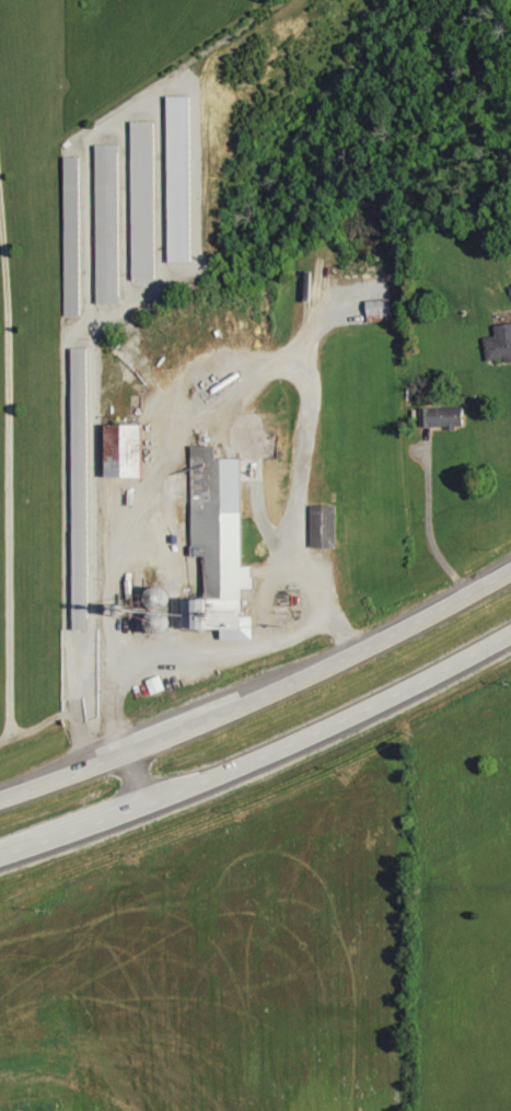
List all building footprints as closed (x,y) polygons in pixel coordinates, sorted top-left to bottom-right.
[(170,263),(192,263),(190,96),(169,96),(170,263)] [(133,122),(134,281),(154,281),(154,258),(155,258),(154,122),(133,122)] [(97,146),(99,303),(121,303),(120,145),(97,146)] [(369,300),(369,315),(393,314),(392,299),(369,300)] [(507,358),(508,362),(510,361),(510,322),(497,324),(498,335),(486,337),(489,360),(507,358)] [(466,426),(465,406),(422,407),(422,427),(466,426)] [(143,477),(144,424),(108,423),(107,477),(143,477)] [(243,457),(220,457),(220,444),(192,445),(193,556),(210,555),(210,598),(182,598),(183,629),(223,628),(223,639),(255,639),(255,615),(244,615),(244,588),(254,588),(254,565),(244,565),(243,457)] [(314,547),(338,547),(338,505),(313,505),(314,547)] [(147,680),(153,695),(167,689),(161,675),(147,680)]
